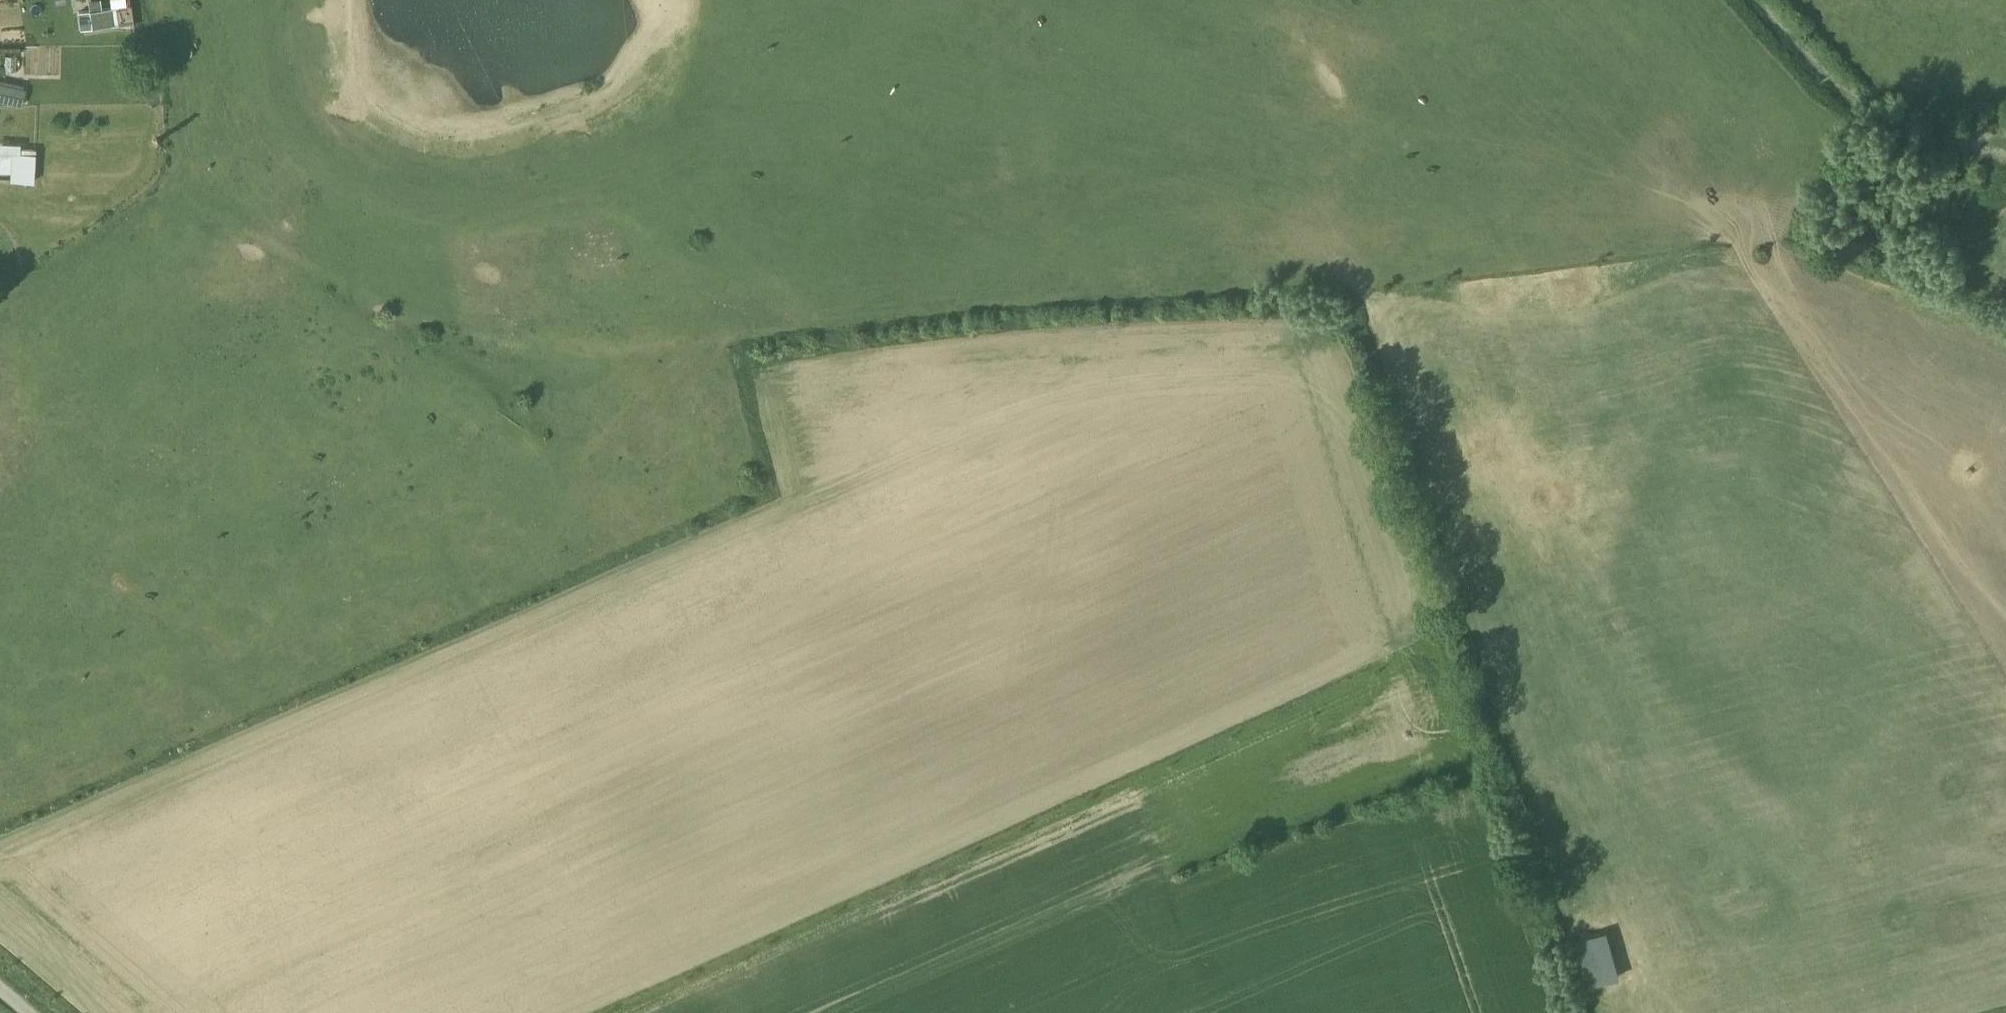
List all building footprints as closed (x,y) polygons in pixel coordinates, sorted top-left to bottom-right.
[(91,8),(92,25),(130,23),(129,0),(111,0),(111,7),(91,8)] [(24,104),(27,86),(0,81),(0,99),(24,104)] [(0,156),(0,171),(37,173),(38,158),(0,156)]
